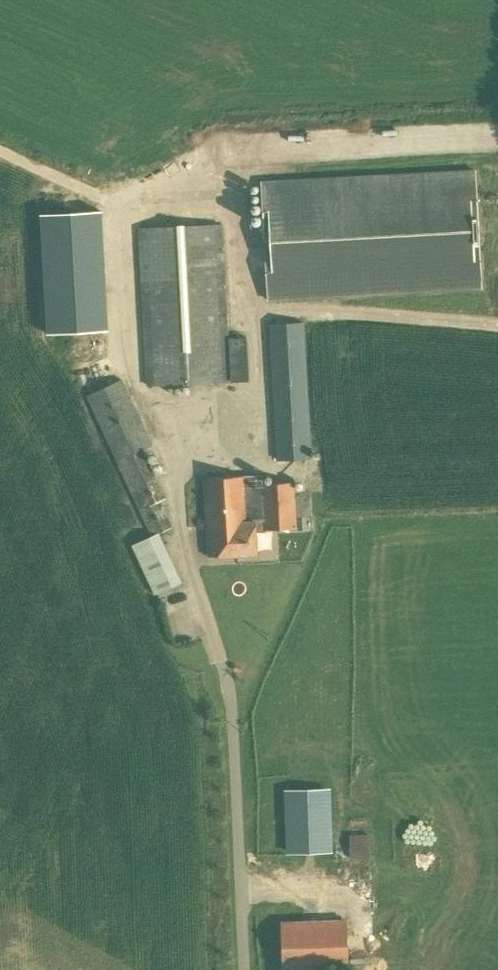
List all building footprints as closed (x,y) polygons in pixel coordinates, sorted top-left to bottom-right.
[(268,301),(482,289),(475,169),(261,180),(268,301)] [(230,338),(223,223),(138,228),(147,385),(248,380),(246,337),(230,338)] [(108,307),(47,310),(48,330),(110,327),(108,307)] [(276,460),(313,459),(304,321),(270,323),(276,460)] [(154,595),(170,587),(183,581),(166,546),(160,532),(174,525),(162,499),(166,498),(144,449),(153,445),(122,379),(88,395),(153,534),(149,536),(131,545),(154,595)] [(263,483),(262,474),(204,477),(208,555),(257,553),(255,530),(279,529),(281,548),(297,547),(297,528),(294,482),(263,483)] [(296,496),(297,527),(305,527),(304,496),(296,496)] [(331,789),(286,791),(288,852),(333,850),(331,789)] [(350,859),(370,858),(369,833),(350,833),(350,859)] [(284,969),(347,967),(345,920),(282,922),(284,969)]
